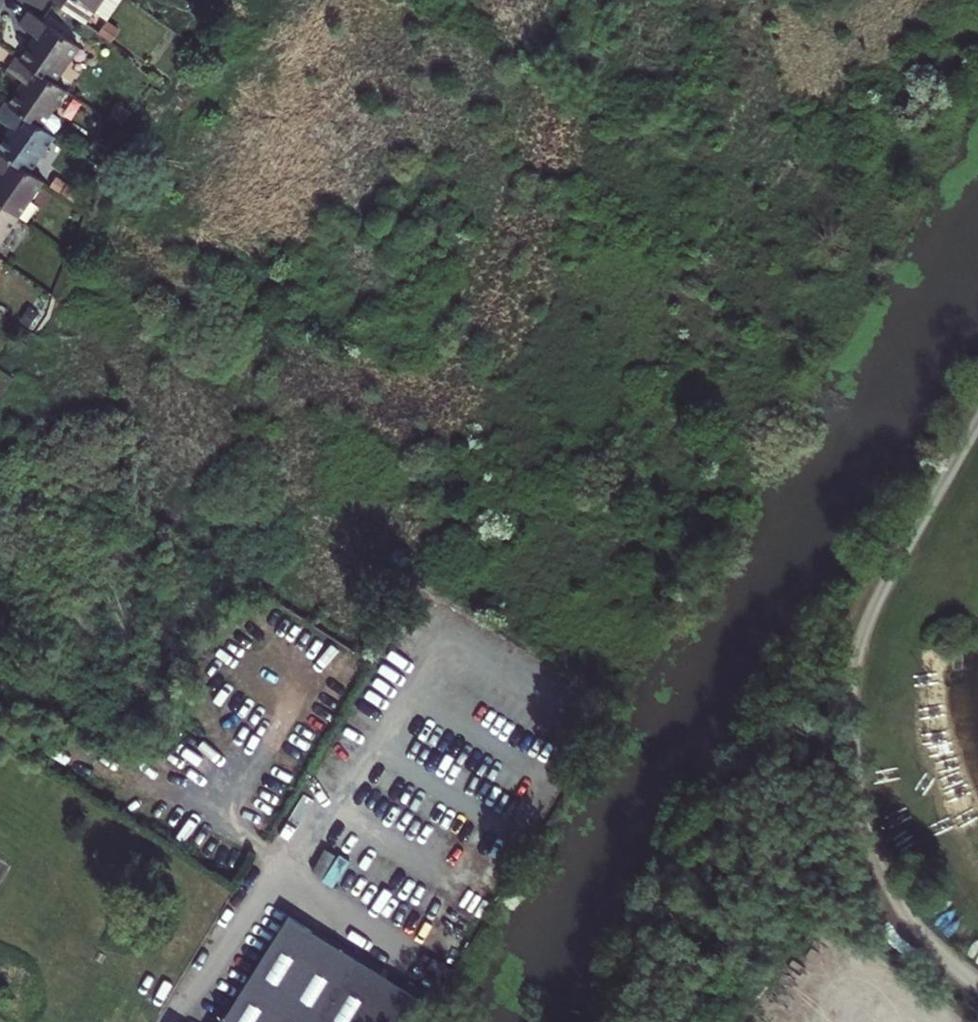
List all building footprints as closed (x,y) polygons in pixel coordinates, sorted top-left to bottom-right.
[(86,24),(102,0),(52,0),(86,24)] [(18,26),(34,38),(19,60),(53,83),(78,47),(27,12),(18,26)] [(99,33),(112,41),(120,29),(107,20),(99,33)] [(49,114),(65,92),(53,83),(19,60),(16,58),(6,71),(24,83),(8,105),(40,128),(49,114)] [(30,173),(55,138),(52,136),(40,128),(8,105),(4,103),(0,108),(0,120),(12,128),(0,145),(0,153),(30,173)] [(57,120),(49,114),(40,128),(52,136),(58,127),(57,120)] [(18,219),(43,182),(30,173),(0,153),(0,172),(1,173),(0,174),(0,207),(18,219)] [(18,219),(0,207),(0,245),(18,219)] [(10,297),(4,307),(20,316),(25,306),(10,297)] [(424,1003),(288,918),(224,1021),(412,1021),(424,1003)]
